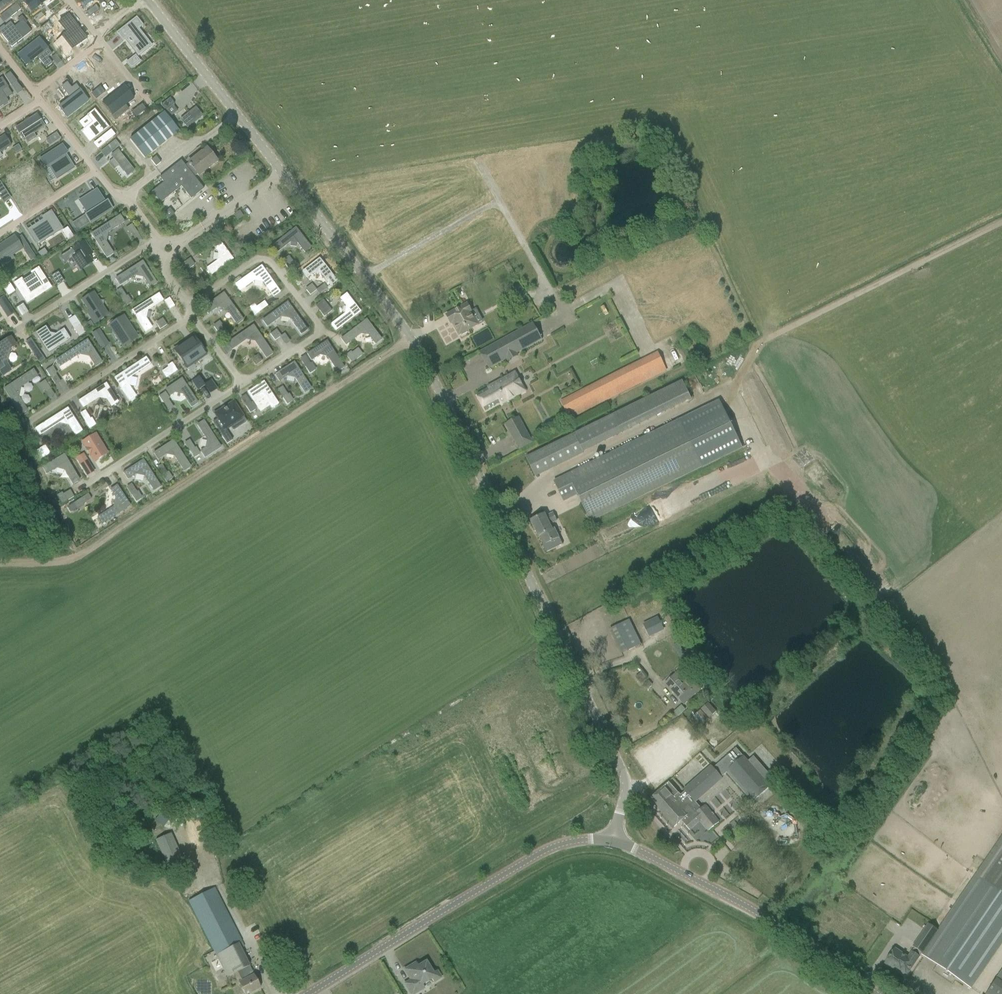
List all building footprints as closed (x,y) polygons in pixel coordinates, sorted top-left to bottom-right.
[(9,0),(5,0),(0,4),(0,11),(11,3),(9,0)] [(22,1),(28,9),(40,0),(24,0),(22,1)] [(16,4),(7,11),(11,17),(20,10),(16,4)] [(32,10),(26,15),(32,23),(38,18),(32,10)] [(61,39),(56,44),(65,56),(71,52),(66,45),(71,40),(77,47),(87,39),(68,16),(59,24),(68,35),(62,40),(61,39)] [(136,19),(117,34),(122,41),(130,35),(136,42),(131,46),(138,56),(151,46),(138,29),(142,26),(136,19)] [(0,31),(0,33),(12,47),(23,39),(10,23),(0,31)] [(53,29),(48,23),(40,29),(45,35),(53,29)] [(39,39),(18,55),(26,66),(37,57),(46,68),(52,64),(47,58),(51,55),(47,49),(39,39)] [(135,56),(126,63),(131,69),(140,62),(135,56)] [(97,59),(81,72),(89,82),(105,69),(97,59)] [(11,72),(4,76),(11,86),(17,82),(11,72)] [(0,79),(0,107),(8,102),(6,99),(12,96),(7,88),(8,88),(2,78),(0,79)] [(70,99),(59,108),(67,118),(88,102),(80,91),(76,94),(71,89),(67,84),(61,88),(70,99)] [(100,87),(91,94),(96,100),(105,93),(100,87)] [(123,87),(107,100),(117,113),(121,109),(127,118),(140,108),(123,87)] [(170,98),(161,105),(165,111),(174,104),(170,98)] [(195,108),(181,119),(188,128),(202,117),(201,115),(201,114),(200,113),(199,112),(199,111),(198,110),(196,110),(195,108)] [(87,127),(80,132),(89,143),(109,128),(95,109),(87,115),(88,116),(82,121),(87,127)] [(130,140),(145,159),(179,132),(164,113),(130,140)] [(35,115),(14,129),(22,140),(23,140),(26,144),(34,139),(32,135),(43,128),(35,115)] [(119,117),(114,121),(122,130),(127,127),(119,117)] [(111,130),(102,137),(106,143),(115,136),(111,130)] [(56,134),(46,140),(49,146),(60,139),(56,134)] [(0,139),(0,153),(10,146),(4,136),(0,139)] [(115,141),(109,146),(114,151),(119,146),(115,141)] [(18,145),(12,149),(15,154),(21,150),(18,145)] [(48,166),(56,179),(73,168),(65,155),(67,153),(62,147),(41,160),(45,167),(48,166)] [(163,183),(151,193),(160,204),(181,187),(191,200),(204,190),(194,178),(197,175),(198,176),(216,162),(215,159),(207,149),(204,151),(185,166),(181,161),(162,176),(159,178),(163,183)] [(134,171),(118,151),(111,156),(113,159),(109,163),(114,169),(119,165),(127,176),(134,171)] [(151,161),(156,167),(161,163),(156,157),(151,161)] [(96,190),(79,201),(88,214),(86,215),(90,222),(111,209),(107,202),(105,203),(96,190)] [(169,207),(163,212),(168,218),(174,213),(169,207)] [(44,219),(28,230),(38,245),(61,230),(51,213),(43,217),(44,219)] [(107,233),(124,222),(120,216),(91,234),(106,258),(113,254),(105,242),(107,233)] [(77,221),(72,224),(77,231),(82,228),(77,221)] [(132,224),(127,228),(131,235),(136,231),(132,224)] [(270,248),(275,254),(290,242),(297,243),(304,253),(311,248),(295,228),(270,248)] [(0,247),(0,260),(1,262),(21,248),(14,238),(0,247)] [(84,241),(61,256),(64,263),(72,257),(81,270),(92,263),(89,257),(92,254),(84,241)] [(218,261),(207,269),(211,275),(233,260),(221,244),(215,249),(219,254),(218,261)] [(28,247),(22,250),(30,262),(36,258),(28,247)] [(44,249),(37,254),(41,258),(47,254),(44,249)] [(287,267),(293,262),(289,258),(283,263),(287,267)] [(188,270),(193,266),(189,259),(184,263),(188,270)] [(302,272),(307,278),(314,273),(321,274),(330,286),(336,281),(319,259),(302,272)] [(156,284),(142,262),(115,279),(120,286),(135,275),(143,277),(150,288),(156,284)] [(263,282),(273,297),(280,293),(261,267),(235,285),(239,291),(255,281),(263,282)] [(21,280),(15,284),(26,302),(33,298),(31,294),(41,288),(43,292),(50,287),(38,269),(32,273),(34,275),(22,282),(21,280)] [(59,274),(53,278),(58,288),(65,284),(59,274)] [(9,284),(3,288),(8,296),(15,292),(9,284)] [(310,295),(316,290),(313,285),(306,290),(310,295)] [(93,293),(83,300),(93,316),(91,318),(94,324),(107,315),(93,293)] [(203,308),(208,314),(218,307),(225,308),(237,325),(243,320),(223,293),(203,308)] [(146,311),(163,301),(159,294),(132,311),(145,332),(152,328),(145,318),(146,311)] [(331,325),(335,331),(360,312),(346,294),(340,299),(346,307),(345,314),(331,325)] [(0,298),(0,307),(2,310),(9,305),(4,296),(0,298)] [(131,304),(126,297),(121,300),(125,307),(131,304)] [(267,327),(280,317),(289,318),(301,335),(307,330),(287,303),(262,321),(267,327)] [(446,315),(451,324),(452,324),(459,336),(475,327),(468,315),(472,313),(467,304),(446,315)] [(255,316),(260,312),(255,305),(250,309),(255,316)] [(325,306),(319,311),(323,316),(324,317),(332,311),(327,305),(325,306)] [(123,317),(110,326),(114,332),(116,330),(126,344),(136,337),(123,317)] [(167,325),(163,320),(157,325),(160,330),(167,325)] [(381,340),(366,320),(341,339),(345,345),(361,334),(368,335),(375,344),(381,340)] [(217,332),(224,328),(220,323),(213,327),(217,332)] [(480,352),(489,369),(542,340),(533,323),(480,352)] [(80,325),(74,329),(79,337),(85,333),(80,325)] [(232,350),(246,340),(254,340),(266,358),(272,354),(253,326),(228,343),(232,350)] [(45,327),(36,333),(48,353),(70,339),(64,329),(55,335),(50,334),(45,327)] [(99,331),(93,334),(97,341),(103,337),(99,331)] [(275,341),(280,337),(275,331),(270,334),(275,341)] [(194,337),(174,350),(183,364),(186,368),(187,368),(194,363),(206,355),(194,337)] [(0,345),(0,377),(8,372),(3,366),(7,352),(13,347),(8,340),(0,345)] [(102,363),(87,340),(55,361),(59,367),(79,355),(89,357),(95,367),(102,363)] [(327,357),(337,372),(343,368),(327,342),(307,354),(311,361),(320,355),(327,357)] [(38,349),(32,352),(39,363),(44,359),(38,349)] [(356,359),(361,356),(356,349),(352,353),(356,359)] [(661,354),(559,395),(567,416),(669,375),(661,354)] [(255,366),(262,361),(258,356),(252,361),(255,366)] [(146,358),(114,378),(129,401),(136,397),(129,386),(136,387),(137,379),(130,377),(150,365),(146,358)] [(210,362),(217,376),(226,372),(219,358),(210,362)] [(279,381),(287,376),(294,377),(304,393),(311,389),(294,363),(275,375),(279,381)] [(309,374),(315,371),(310,364),(305,367),(309,374)] [(56,374),(51,368),(46,371),(50,378),(56,374)] [(167,378),(172,374),(168,368),(163,371),(167,378)] [(19,397),(21,388),(38,377),(33,370),(4,389),(21,415),(27,411),(19,397)] [(477,396),(485,411),(500,403),(501,405),(526,392),(515,373),(488,388),(489,389),(477,396)] [(199,378),(192,382),(198,390),(206,385),(205,385),(204,385),(199,378)] [(182,394),(191,408),(198,403),(181,379),(166,390),(170,396),(175,393),(182,394)] [(44,391),(49,387),(45,381),(40,384),(44,391)] [(264,382),(247,393),(252,399),(259,410),(268,403),(271,409),(278,404),(264,382)] [(118,403),(106,384),(79,401),(83,408),(99,398),(106,399),(111,407),(118,403)] [(163,403),(168,400),(164,393),(159,397),(163,403)] [(287,405),(292,402),(287,395),(282,398),(287,405)] [(233,402),(214,414),(224,429),(230,426),(243,417),(233,402)] [(719,402),(554,482),(563,502),(577,495),(590,522),(702,467),(703,470),(743,451),(719,402)] [(250,413),(255,410),(251,403),(246,406),(250,413)] [(82,431),(67,409),(35,429),(39,436),(60,423),(68,425),(75,436),(82,431)] [(511,435),(519,450),(532,443),(518,417),(511,421),(516,432),(511,435)] [(95,425),(91,419),(85,422),(89,429),(95,425)] [(206,448),(200,452),(205,458),(221,448),(203,421),(197,425),(207,441),(206,448)] [(109,429),(102,433),(107,442),(114,437),(109,429)] [(226,430),(220,434),(227,444),(232,441),(226,430)] [(526,458),(535,477),(583,453),(574,434),(526,458)] [(94,461),(106,453),(95,435),(83,443),(94,461)] [(190,467),(173,441),(154,453),(158,460),(166,455),(174,456),(184,471),(190,467)] [(199,456),(194,448),(189,452),(194,460),(199,456)] [(40,460),(45,457),(41,450),(36,453),(40,460)] [(84,453),(76,458),(81,468),(89,463),(84,453)] [(43,468),(46,474),(57,468),(64,470),(73,485),(79,481),(64,455),(43,468)] [(128,479),(136,474),(144,475),(154,491),(160,487),(143,460),(123,473),(128,479)] [(171,480),(167,473),(162,476),(166,483),(171,480)] [(116,498),(114,507),(97,518),(101,524),(130,506),(117,486),(110,490),(116,498)] [(67,501),(74,497),(71,492),(64,496),(67,501)] [(136,502),(141,499),(137,492),(131,496),(136,502)] [(76,509),(83,505),(80,499),(73,504),(76,509)] [(549,524),(556,521),(553,514),(545,517),(544,515),(531,521),(539,537),(540,536),(544,544),(543,545),(547,553),(562,545),(554,529),(552,530),(549,524)] [(650,636),(664,629),(658,617),(644,624),(650,636)] [(631,620),(616,628),(619,634),(628,652),(643,644),(634,627),(631,620)] [(665,684),(684,705),(703,689),(696,682),(693,684),(680,670),(672,677),(665,684)] [(641,673),(636,677),(640,683),(646,678),(641,673)] [(708,703),(701,710),(709,718),(716,712),(708,703)] [(696,802),(722,779),(721,778),(726,773),(747,796),(750,794),(755,800),(770,787),(736,748),(713,768),(711,766),(684,790),(685,791),(681,795),(669,782),(650,799),(674,827),(681,821),(690,831),(696,825),(700,821),(708,831),(719,822),(705,805),(701,809),(696,802)] [(658,819),(647,828),(659,841),(670,832),(658,819)] [(677,840),(682,846),(691,839),(686,833),(677,840)] [(157,840),(169,866),(183,860),(171,834),(157,840)] [(922,954),(971,988),(1001,943),(1001,836),(938,931),(922,954)] [(188,902),(213,951),(223,968),(227,977),(234,974),(239,982),(238,983),(244,993),(249,993),(261,988),(256,979),(254,975),(250,966),(239,945),(242,943),(214,889),(188,902)] [(889,923),(893,917),(886,913),(882,919),(889,923)] [(906,977),(922,954),(938,931),(928,924),(912,947),(914,948),(908,957),(895,948),(884,964),(893,970),(894,969),(906,977)] [(422,984),(431,979),(434,982),(441,978),(436,971),(433,973),(426,962),(418,966),(416,963),(404,970),(410,980),(404,984),(410,993),(415,993),(424,988),(422,984)] [(997,979),(986,993),(1001,993),(1001,972),(997,979)]
